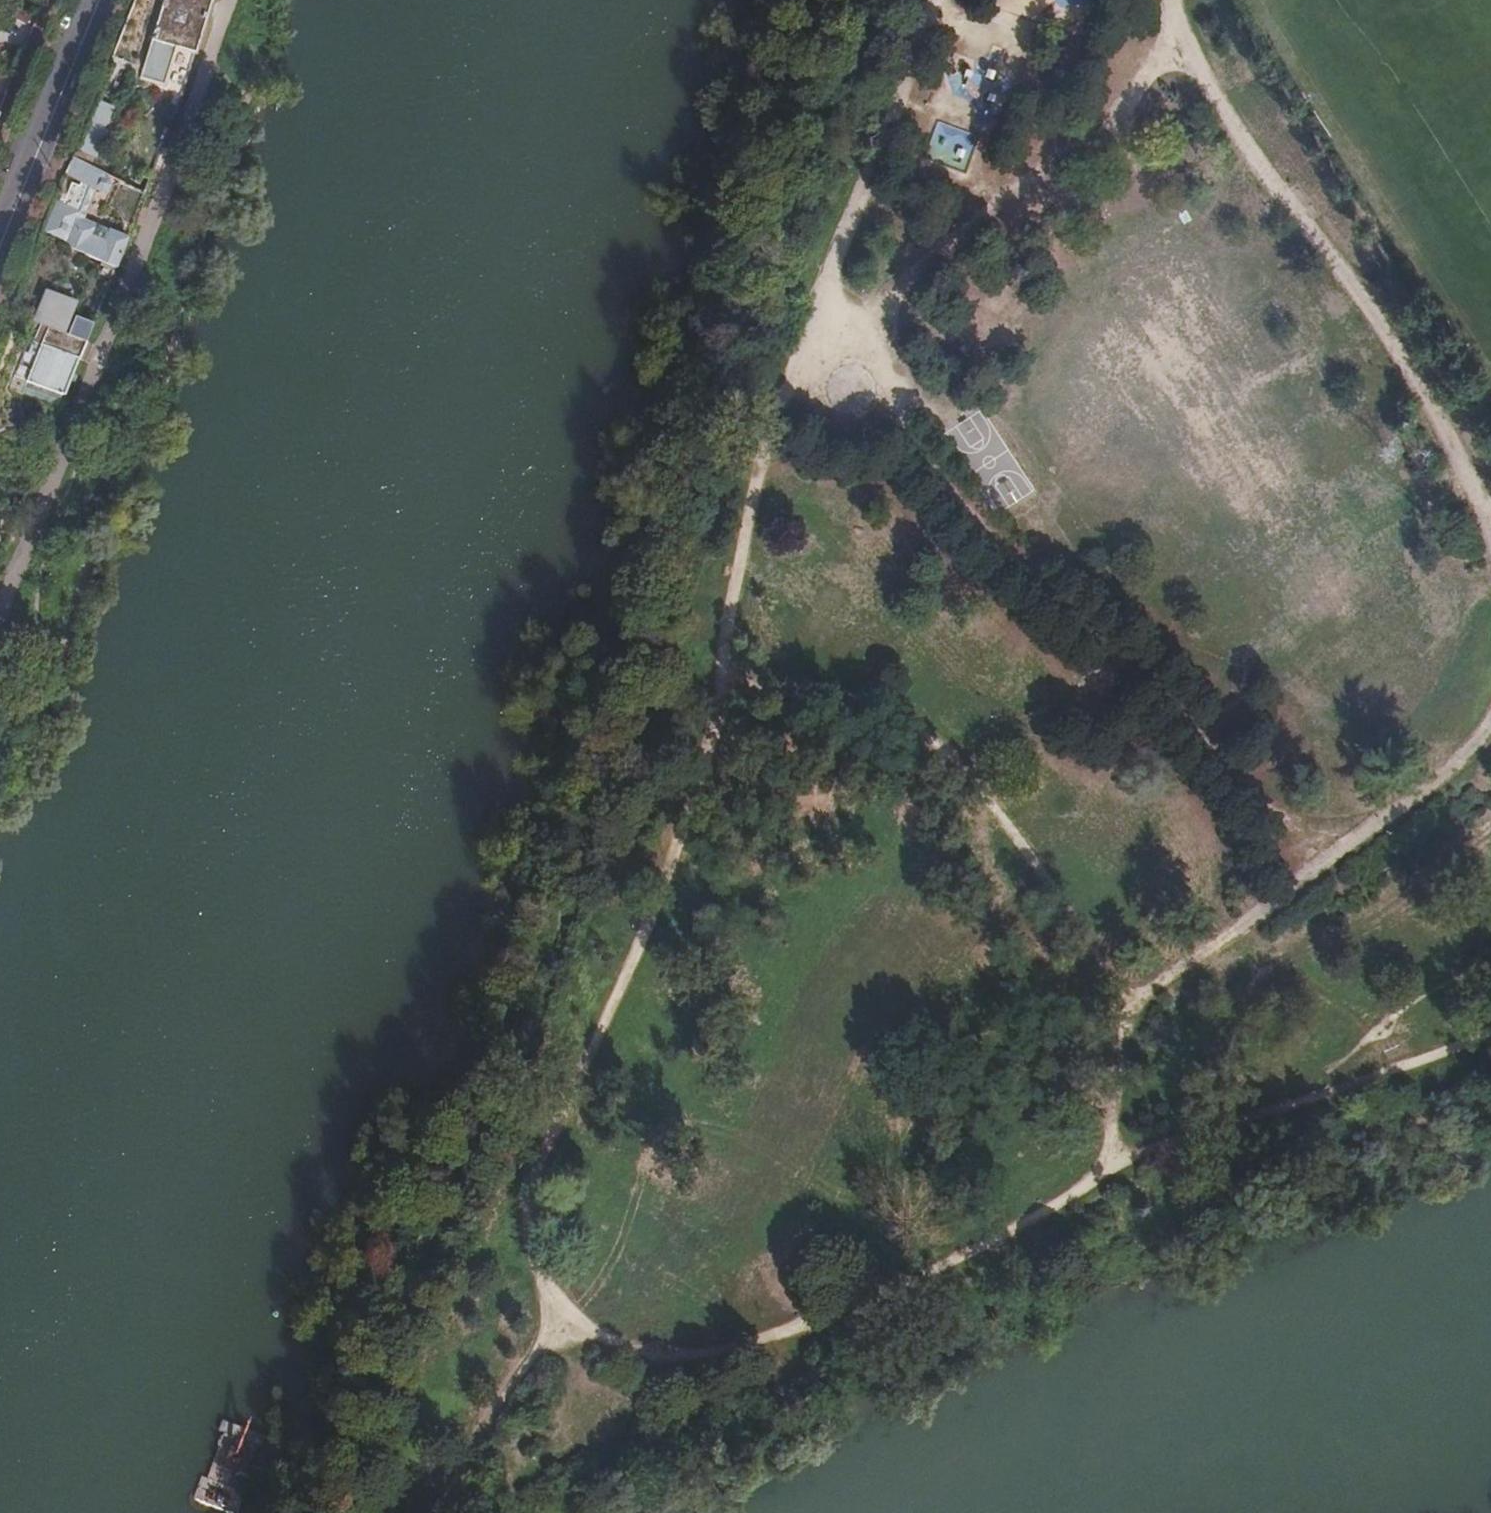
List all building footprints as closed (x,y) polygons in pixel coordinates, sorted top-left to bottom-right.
[(195,52),(210,0),(164,0),(152,38),(195,52)] [(106,174),(81,161),(73,176),(98,188),(106,174)] [(118,186),(115,192),(116,200),(122,203),(129,201),(132,194),(131,189),(123,185),(118,186)] [(73,229),(66,245),(114,269),(125,238),(75,213),(69,226),(73,229)] [(15,375),(65,395),(85,343),(39,323),(31,345),(37,348),(35,354),(25,350),(15,375)]
